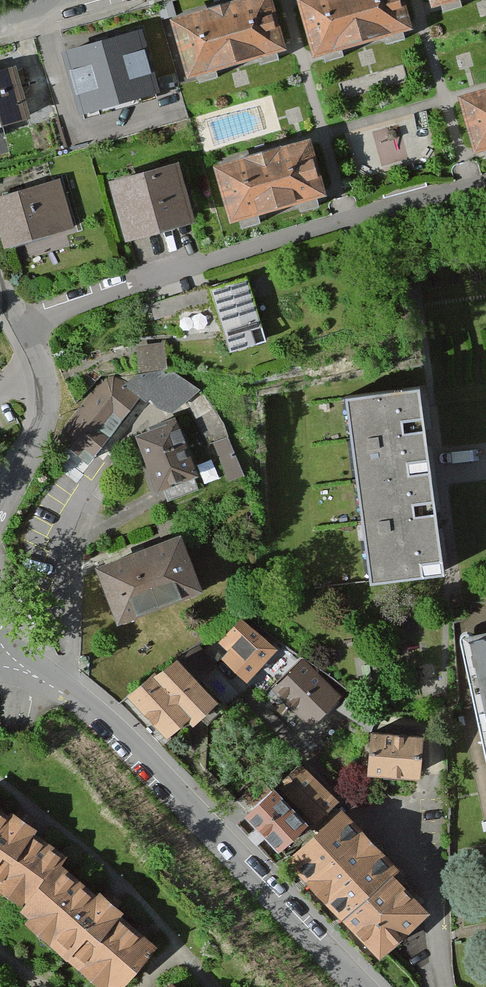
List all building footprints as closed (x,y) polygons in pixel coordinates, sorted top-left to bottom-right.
[(166,17),(183,76),(280,50),(267,0),(228,0),(166,17)] [(310,48),(409,19),(404,0),(296,0),(310,48)] [(142,30),(61,53),(77,107),(158,83),(142,30)] [(0,66),(0,127),(30,119),(15,63),(0,66)] [(459,90),(474,146),(485,143),(485,83),(459,90)] [(311,132),(211,158),(226,216),(327,190),(311,132)] [(175,162),(109,181),(125,238),(192,219),(175,162)] [(0,196),(0,210),(10,245),(76,227),(63,179),(0,196)] [(246,275),(150,302),(155,320),(214,304),(227,349),(264,339),(246,275)] [(167,362),(165,339),(137,342),(140,365),(167,362)] [(125,380),(113,374),(105,377),(58,435),(88,458),(138,393),(151,401),(156,398),(167,409),(201,386),(172,368),(168,366),(160,366),(137,370),(132,374),(125,380)] [(412,381),(333,392),(345,474),(424,463),(412,381)] [(197,476),(176,411),(139,423),(160,488),(197,476)] [(424,463),(345,474),(358,566),(437,555),(424,463)] [(179,530),(95,559),(115,618),(199,589),(179,530)] [(277,643),(240,611),(218,637),(227,645),(221,653),(248,676),(277,643)] [(464,624),(470,658),(485,744),(485,620),(464,624)] [(210,693),(171,654),(128,696),(166,735),(210,693)] [(337,691),(304,659),(272,692),(305,724),(337,691)] [(364,768),(412,773),(417,726),(369,722),(364,768)] [(334,793),(297,757),(246,808),(283,844),(334,793)] [(390,851),(339,802),(282,860),(378,952),(423,905),(379,863),(390,851)] [(0,811),(0,892),(18,907),(58,859),(0,811)] [(155,938),(58,859),(18,907),(115,986),(155,938)] [(166,979),(160,986),(177,986),(166,979)]
